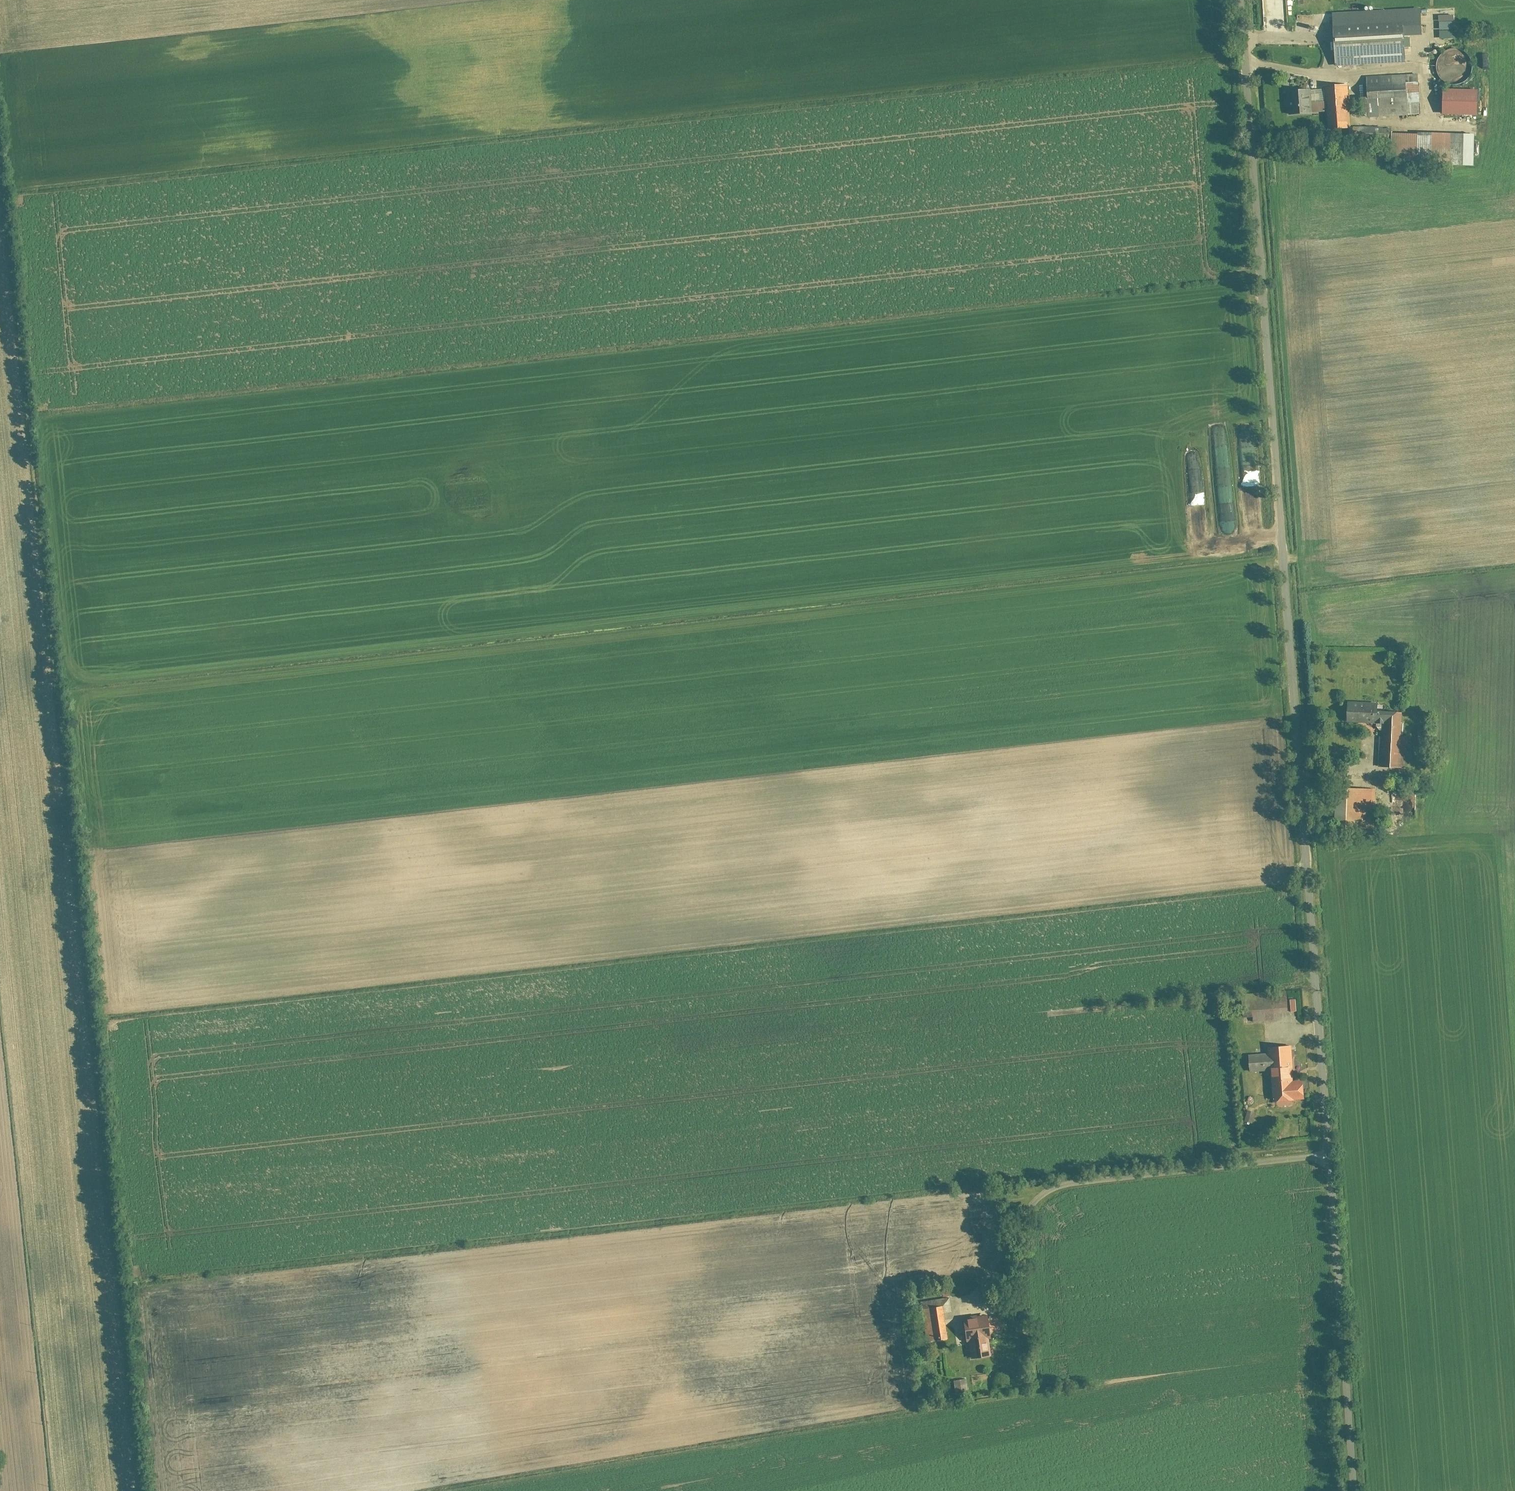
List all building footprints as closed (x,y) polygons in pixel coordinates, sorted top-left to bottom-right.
[(1334,27),(1336,65),(1405,61),(1403,23),(1334,27)] [(1436,67),(1439,77),(1448,85),(1459,87),(1468,83),(1473,74),(1474,63),(1468,53),(1459,49),(1449,50),(1440,56),(1436,67)] [(1367,77),(1368,114),(1421,113),(1420,75),(1367,77)] [(1324,87),(1327,131),(1350,130),(1348,86),(1324,87)] [(1285,91),(1286,117),(1312,116),(1311,90),(1285,91)] [(1388,134),(1388,166),(1462,168),(1462,135),(1388,134)] [(1349,702),(1348,726),(1382,728),(1379,767),(1404,768),(1407,722),(1397,722),(1398,706),(1349,702)] [(1332,790),(1332,836),(1380,837),(1381,791),(1332,790)] [(1288,1014),(1287,994),(1248,997),(1249,1023),(1275,1022),(1275,1014),(1288,1014)] [(1273,1104),(1297,1103),(1308,1102),(1307,1081),(1295,1082),(1293,1048),(1269,1050),(1270,1056),(1248,1058),(1249,1074),(1271,1073),(1273,1104)] [(1244,1124),(1252,1126),(1255,1116),(1247,1113),(1244,1124)] [(951,1312),(950,1300),(921,1303),(926,1342),(947,1339),(944,1313),(951,1312)] [(969,1343),(971,1361),(989,1360),(988,1341),(992,1341),(990,1319),(962,1321),(964,1343),(969,1343)] [(957,1396),(967,1395),(965,1382),(956,1383),(957,1396)]
